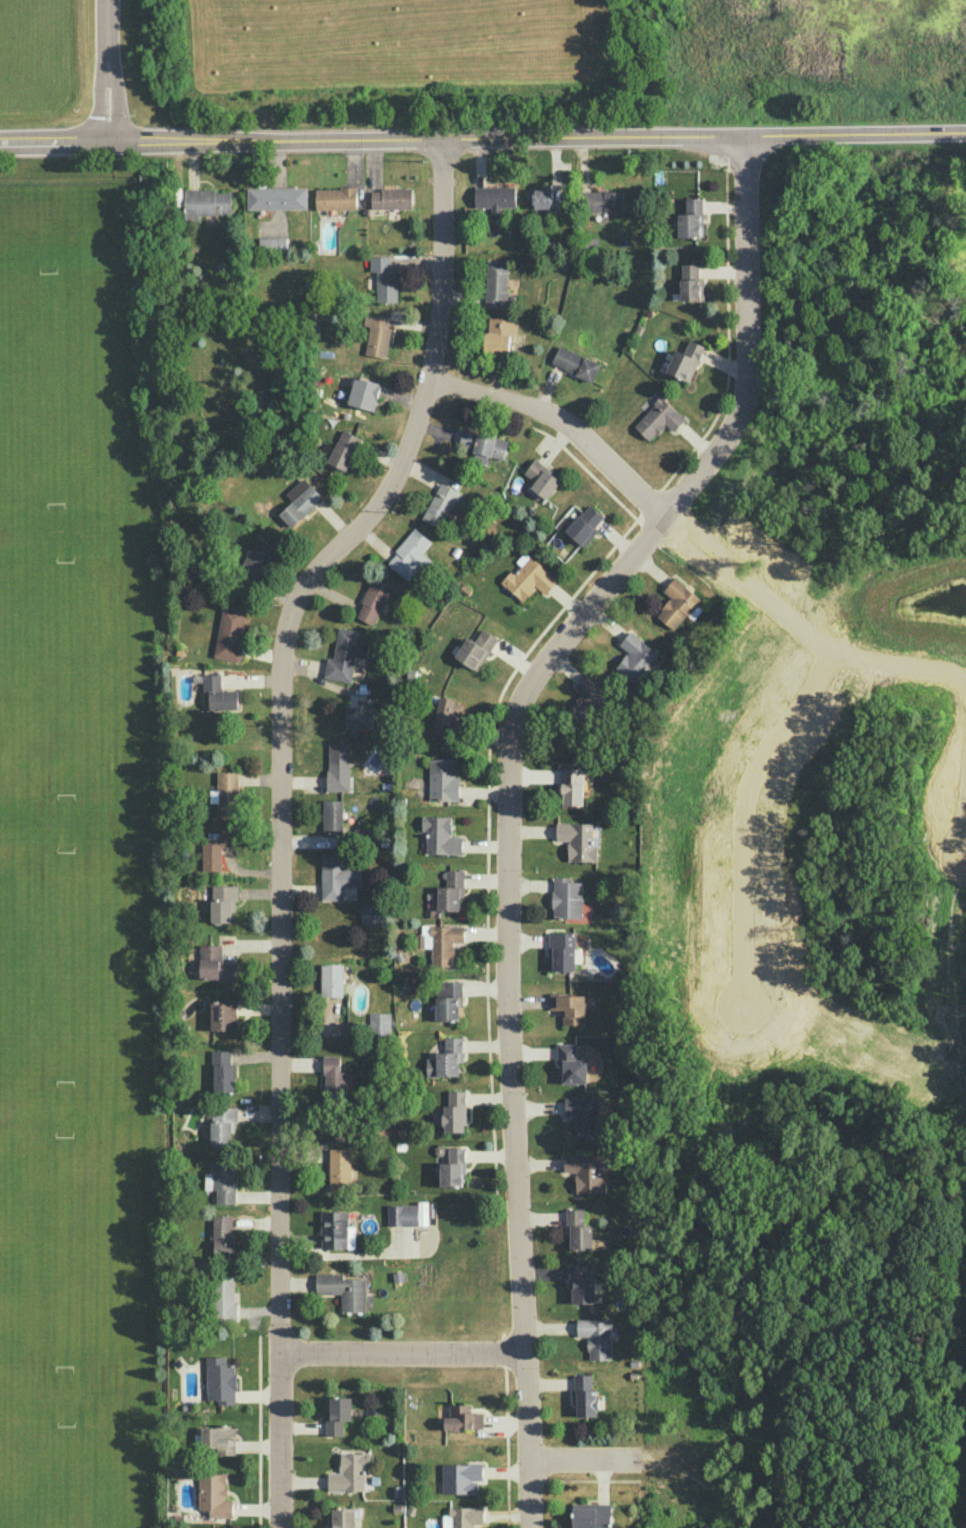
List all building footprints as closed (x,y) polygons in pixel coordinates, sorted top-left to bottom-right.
[(306,187),(246,188),(246,210),(306,209),(306,187)] [(315,188),(315,210),(356,209),(356,187),(315,188)] [(515,187),(475,187),(474,207),(491,207),(491,213),(500,213),(500,207),(515,207),(515,187)] [(371,209),(412,208),(411,188),(370,189),(371,209)] [(551,189),(549,189),(549,188),(534,188),(534,189),(532,189),(532,190),(526,190),(526,199),(532,199),(532,208),(534,208),(550,208),(550,207),(552,207),(551,189)] [(622,191),(606,191),(606,189),(597,189),(597,191),(583,191),(583,211),(623,211),(622,191)] [(183,191),(184,221),(199,221),(199,215),(231,214),(231,190),(183,191)] [(685,199),(702,199),(703,236),(677,237),(677,214),(686,213),(685,199)] [(286,237),(258,237),(258,249),(286,249),(286,237)] [(390,254),(390,269),(397,269),(397,301),(377,302),(376,271),(370,271),(370,254),(390,254)] [(486,260),(507,260),(506,291),(508,291),(508,308),(484,307),(486,260)] [(681,264),(698,264),(698,279),(703,279),(703,299),(680,299),(680,279),(681,279),(681,264)] [(389,315),(387,327),(390,327),(385,357),(364,354),(369,326),(363,325),(365,313),(389,315)] [(489,317),(518,318),(516,335),(510,335),(508,359),(483,356),(485,332),(488,332),(489,317)] [(689,339),(705,346),(689,381),(666,370),(675,349),(683,352),(689,339)] [(559,344),(599,364),(591,382),(575,375),(575,373),(551,362),(559,344)] [(380,383),(355,376),(347,403),(373,411),(377,396),(380,383)] [(660,395),(652,402),(654,404),(633,426),(648,440),(655,434),(656,435),(664,426),(663,425),(665,423),(674,431),(684,418),(660,395)] [(477,431),(477,432),(462,428),(457,447),(474,452),(472,460),(486,464),(488,456),(503,459),(507,440),(495,437),(496,435),(477,431)] [(343,429),(360,438),(345,470),(327,461),(337,441),(343,429)] [(535,458),(523,473),(535,481),(530,486),(546,499),(560,480),(551,473),(552,471),(535,458)] [(303,477),(323,498),(290,528),(278,512),(291,500),(285,493),(303,477)] [(421,518),(441,482),(463,494),(459,502),(454,500),(440,529),(421,518)] [(589,504),(603,517),(593,528),(596,531),(583,546),(565,530),(578,515),(579,516),(589,504)] [(414,528),(394,550),(396,552),(386,564),(394,571),(396,570),(406,580),(416,569),(423,574),(434,562),(421,552),(430,542),(414,528)] [(275,549),(257,539),(247,557),(246,556),(231,581),(251,595),(275,549)] [(529,556),(514,573),(510,570),(500,582),(506,587),(506,586),(519,597),(518,598),(522,601),(527,595),(528,596),(536,588),(533,586),(534,585),(545,594),(557,580),(529,556)] [(393,587),(388,596),(387,596),(372,625),(356,616),(363,603),(360,601),(373,576),(393,587)] [(675,576),(663,591),(671,598),(670,599),(669,598),(661,608),(662,609),(657,616),(673,630),(686,614),(688,616),(701,599),(675,576)] [(246,610),(222,606),(213,656),(239,661),(243,637),(241,637),(246,610)] [(338,627),(359,631),(357,640),(368,642),(366,658),(355,656),(351,681),(349,680),(349,682),(324,677),(327,657),(333,659),(338,627)] [(483,628),(497,639),(476,670),(473,668),(472,669),(454,656),(467,636),(474,641),(483,628)] [(630,631),(619,643),(628,652),(627,654),(626,653),(619,661),(615,668),(617,669),(617,668),(637,685),(640,683),(641,684),(661,662),(655,657),(658,653),(630,631)] [(586,673),(574,686),(582,694),(581,696),(580,695),(571,704),(573,705),(568,711),(583,726),(603,703),(606,706),(613,697),(586,673)] [(202,674),(220,674),(220,690),(237,689),(238,709),(208,710),(208,692),(203,693),(202,674)] [(454,698),(440,695),(432,732),(448,735),(449,729),(453,730),(455,722),(459,723),(462,705),(453,702),(454,698)] [(345,705),(372,705),(372,728),(344,728),(345,705)] [(328,743),(349,743),(349,791),(326,791),(326,769),(328,769),(328,743)] [(454,759),(429,759),(428,800),(458,801),(458,777),(454,776),(454,759)] [(582,768),(582,805),(563,805),(563,793),(560,793),(560,768),(582,768)] [(217,771),(238,772),(237,815),(217,815),(217,771)] [(342,800),(342,834),(323,833),(323,800),(342,800)] [(450,816),(421,816),(421,831),(426,831),(426,853),(461,853),(461,837),(449,836),(449,834),(451,834),(451,829),(450,829),(450,816)] [(592,823),(556,823),(556,840),(569,840),(569,843),(567,843),(567,853),(568,853),(568,861),(597,861),(597,845),(592,845),(592,823)] [(219,839),(201,839),(202,870),(221,870),(221,847),(236,847),(235,829),(219,829),(219,839)] [(321,853),(342,853),(342,867),(358,868),(358,886),(342,886),(342,900),(321,900),(321,853)] [(446,870),(463,870),(463,897),(459,897),(459,910),(437,910),(437,887),(445,887),(446,870)] [(570,877),(554,877),(553,891),(552,891),(551,908),(553,908),(553,918),(581,918),(582,881),(570,881),(570,877)] [(212,885),(237,885),(238,901),(235,901),(235,913),(232,913),(231,922),(211,922),(211,899),(212,899),(212,885)] [(362,924),(384,924),(383,906),(362,906),(362,924)] [(429,925),(463,926),(463,942),(451,942),(451,945),(453,945),(454,957),(451,957),(451,966),(431,965),(431,948),(431,935),(428,935),(429,925)] [(575,932),(548,932),(548,971),(574,971),(575,932)] [(222,945),(199,945),(199,979),(217,979),(217,981),(236,981),(236,963),(222,962),(222,945)] [(343,964),(321,964),(321,996),(343,995),(343,964)] [(461,981),(462,1006),(458,1006),(459,1020),(436,1021),(435,997),(436,997),(436,982),(461,981)] [(550,993),(568,993),(568,995),(584,995),(585,1015),(584,1015),(585,1024),(562,1024),(562,1010),(549,1010),(550,993)] [(210,1001),(236,1001),(236,1030),(210,1030),(210,1001)] [(368,1013),(390,1013),(390,1036),(368,1037),(368,1013)] [(345,1022),(319,1022),(319,1035),(345,1035),(345,1022)] [(444,1037),(463,1037),(463,1061),(459,1061),(459,1075),(439,1075),(439,1076),(426,1076),(426,1058),(436,1058),(436,1052),(444,1052),(444,1037)] [(575,1043),(576,1059),(586,1059),(586,1083),(562,1083),(562,1072),(559,1072),(559,1062),(557,1062),(556,1043),(575,1043)] [(210,1050),(230,1050),(230,1064),(235,1064),(234,1091),(213,1091),(213,1064),(210,1064),(210,1050)] [(323,1056),(339,1056),(339,1071),(346,1071),(346,1090),(343,1090),(343,1101),(324,1100),(325,1074),(322,1074),(323,1056)] [(465,1091),(448,1091),(448,1105),(444,1105),(444,1114),(442,1114),(442,1125),(444,1125),(444,1132),(464,1132),(464,1121),(466,1122),(466,1102),(465,1102),(465,1091)] [(564,1098),(592,1097),(593,1096),(598,1096),(599,1107),(597,1107),(598,1137),(577,1138),(577,1130),(574,1130),(573,1117),(576,1117),(576,1115),(564,1115),(564,1098)] [(237,1107),(237,1122),(234,1122),(235,1132),(231,1132),(231,1143),(211,1144),(210,1121),(212,1121),(212,1106),(237,1107)] [(465,1146),(448,1146),(448,1162),(440,1162),(440,1186),(462,1185),(461,1173),(466,1173),(465,1146)] [(329,1147),(350,1147),(349,1189),(329,1189),(329,1147)] [(599,1154),(600,1177),(605,1177),(605,1192),(576,1193),(575,1174),(576,1174),(576,1171),(564,1172),(563,1154),(599,1154)] [(211,1161),(211,1174),(212,1174),(211,1189),(216,1189),(216,1203),(237,1204),(237,1174),(233,1174),(233,1161),(211,1161)] [(387,1205),(417,1204),(417,1225),(387,1225),(387,1205)] [(566,1209),(583,1209),(584,1225),(592,1225),(592,1249),(570,1249),(570,1227),(566,1227),(566,1209)] [(321,1211),(348,1211),(348,1237),(347,1237),(347,1248),(321,1248),(321,1211)] [(212,1215),(232,1214),(232,1231),(234,1231),(234,1256),(214,1257),(214,1240),(212,1240),(212,1215)] [(568,1264),(592,1264),(592,1280),(594,1279),(594,1280),(594,1303),(572,1303),(572,1289),(568,1289),(568,1264)] [(315,1273),(343,1273),(343,1278),(365,1278),(365,1311),(341,1312),(341,1294),(315,1293),(315,1273)] [(214,1274),(213,1321),(235,1321),(236,1275),(214,1274)] [(577,1319),(611,1318),(611,1329),(609,1329),(610,1359),(589,1359),(589,1350),(587,1350),(586,1338),(589,1338),(589,1336),(577,1336),(577,1319)] [(234,1363),(226,1363),(225,1356),(205,1356),(206,1401),(217,1401),(217,1404),(235,1403),(234,1390),(237,1390),(236,1372),(234,1372),(234,1363)] [(574,1374),(591,1374),(591,1389),(595,1389),(595,1398),(598,1398),(598,1409),(596,1409),(596,1416),(576,1416),(575,1390),(574,1390),(574,1374)] [(325,1397),(350,1397),(350,1420),(342,1420),(342,1435),(325,1435),(325,1397)] [(469,1404),(449,1404),(449,1417),(444,1417),(444,1429),(483,1429),(482,1412),(469,1412),(469,1404)] [(235,1427),(201,1427),(201,1445),(209,1445),(209,1447),(217,1447),(216,1454),(234,1453),(234,1440),(236,1440),(235,1427)] [(340,1452),(362,1453),(362,1451),(369,1452),(369,1467),(364,1467),(364,1490),(356,1490),(354,1492),(346,1492),(345,1491),(327,1491),(327,1473),(342,1473),(342,1471),(338,1471),(339,1465),(340,1465),(340,1452)] [(441,1464),(481,1463),(482,1480),(467,1480),(467,1493),(441,1493),(441,1464)] [(226,1473),(226,1483),(224,1483),(224,1488),(227,1488),(227,1495),(224,1495),(224,1499),(233,1499),(232,1517),(209,1517),(209,1509),(198,1510),(198,1475),(209,1476),(209,1473),(226,1473)] [(572,1503),(571,1527),(610,1527),(610,1503),(572,1503)] [(448,1506),(448,1516),(451,1516),(451,1527),(472,1527),(472,1523),(482,1523),(482,1507),(448,1506)] [(327,1508),(327,1527),(355,1527),(354,1507),(327,1508)]
